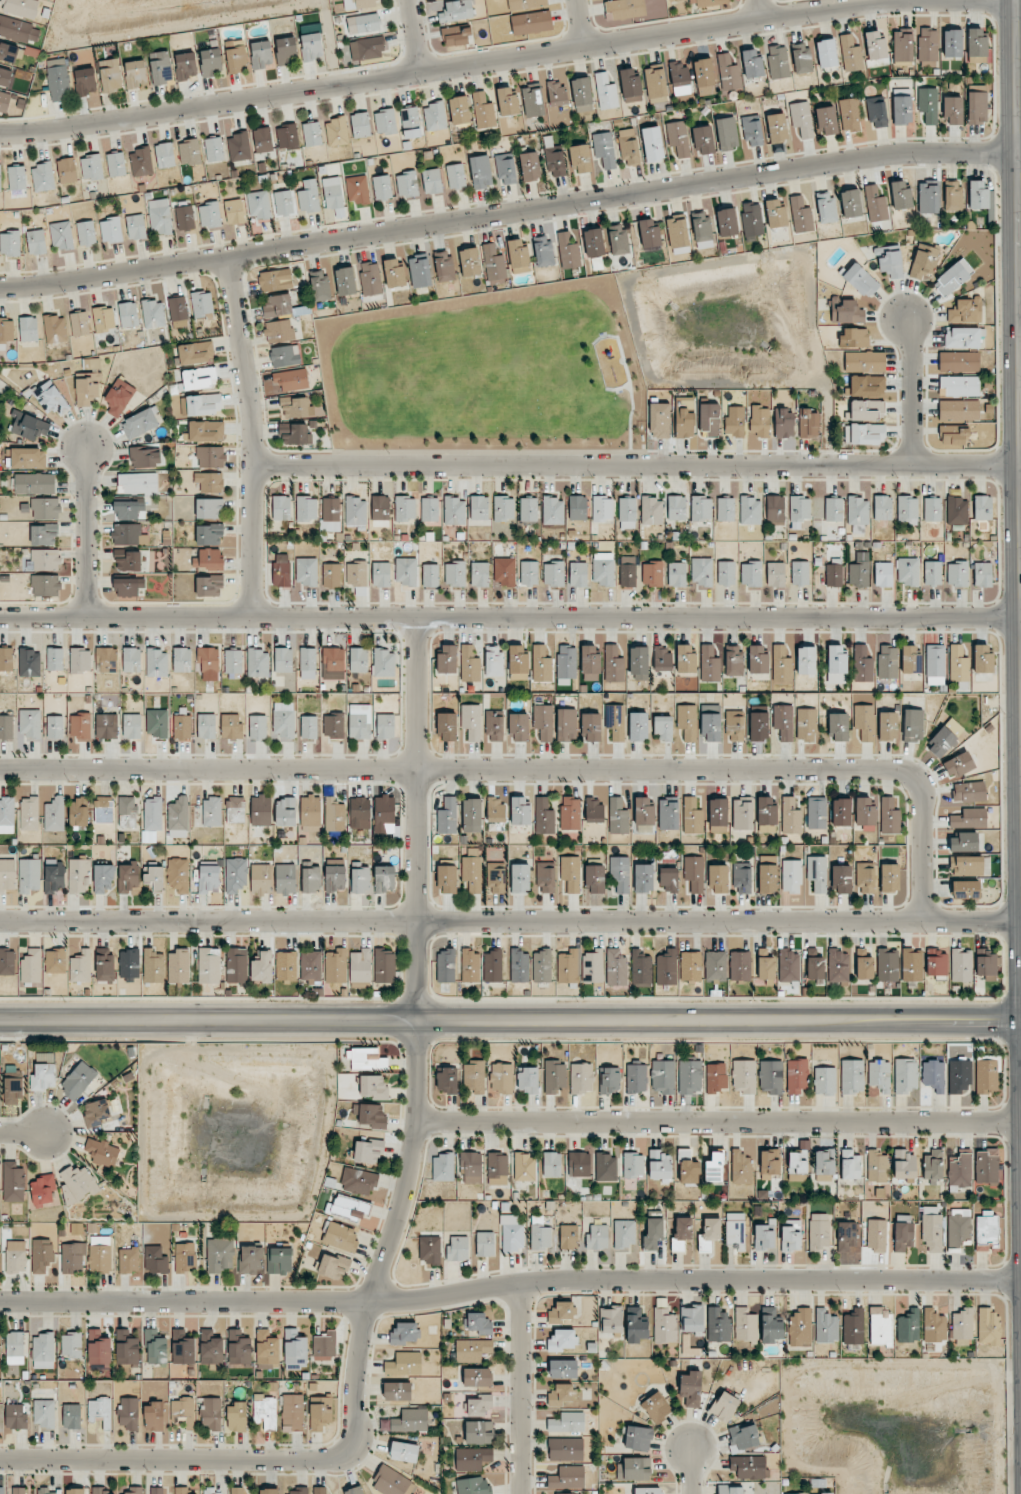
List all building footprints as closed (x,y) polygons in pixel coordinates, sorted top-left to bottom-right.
[(39,0),(2,0),(0,11),(0,12),(35,19),(39,0)] [(379,7),(378,0),(344,0),(344,9),(379,7)] [(447,11),(438,12),(439,22),(473,19),(472,0),(465,0),(446,2),(447,11)] [(508,9),(547,7),(547,0),(508,0),(508,9)] [(606,20),(646,17),(645,0),(605,0),(604,0),(606,20)] [(510,16),(513,36),(553,29),(550,10),(510,16)] [(347,17),(348,34),(380,31),(379,14),(347,17)] [(41,26),(0,16),(0,35),(36,44),(41,26)] [(471,44),(469,25),(443,28),(445,47),(471,44)] [(981,28),(967,29),(968,62),(987,62),(986,37),(982,37),(981,28)] [(937,29),(918,29),(919,61),(938,61),(937,29)] [(864,33),(869,60),(887,58),(883,30),(864,33)] [(913,61),(912,30),(893,31),(893,62),(913,61)] [(944,57),(962,57),(961,30),(943,30),(944,57)] [(323,58),(320,33),(300,35),(303,61),(323,58)] [(862,70),(861,46),(853,47),(852,34),(841,34),(843,71),(862,70)] [(351,61),(381,58),(380,51),(387,50),(386,36),(349,40),(351,61)] [(278,66),(297,64),(295,37),(276,38),(278,66)] [(816,41),(819,68),(837,66),(834,39),(816,41)] [(253,70),(273,66),(269,40),(249,43),(253,70)] [(15,63),(19,47),(0,42),(0,60),(15,63)] [(809,49),(804,50),(802,43),(791,45),(796,74),(813,71),(809,49)] [(248,71),(244,46),(225,49),(229,74),(248,71)] [(770,79),(789,78),(786,46),(768,48),(770,79)] [(201,49),(202,76),(221,75),(221,49),(201,49)] [(756,57),(756,49),(743,50),(744,78),(764,77),(763,57),(756,57)] [(149,53),(153,86),(173,84),(168,51),(149,53)] [(178,81),(198,79),(195,52),(175,54),(178,81)] [(718,54),(721,90),(741,88),(738,65),(731,65),(730,53),(718,54)] [(50,101),(69,100),(67,58),(47,59),(50,101)] [(99,60),(102,92),(122,90),(119,59),(99,60)] [(698,96),(715,94),(712,59),(694,60),(698,96)] [(675,96),(691,93),(685,60),(668,63),(675,96)] [(127,88),(147,87),(145,61),(125,62),(127,88)] [(668,101),(662,65),(644,68),(649,104),(668,101)] [(624,103),(643,100),(638,67),(619,70),(624,103)] [(13,71),(0,68),(0,84),(9,86),(13,71)] [(74,70),(77,96),(89,95),(89,91),(96,90),(94,68),(74,70)] [(618,108),(616,83),(609,84),(607,72),(595,73),(599,110),(618,108)] [(571,79),(575,113),(593,110),(589,77),(571,79)] [(551,107),(566,104),(562,79),(546,82),(551,107)] [(543,116),(540,85),(522,87),(525,117),(543,116)] [(518,115),(516,86),(497,88),(499,116),(518,115)] [(918,112),(924,112),(924,125),(937,125),(937,88),(918,88),(918,112)] [(892,90),(894,125),(912,124),(910,89),(892,90)] [(6,114),(12,95),(0,91),(0,112),(6,114)] [(472,93),(477,129),(496,126),(493,103),(486,104),(484,91),(472,93)] [(967,124),(986,124),(987,92),(968,92),(967,124)] [(470,122),(466,96),(448,99),(452,125),(470,122)] [(838,100),(844,132),(862,129),(857,97),(838,100)] [(885,125),(884,97),(867,97),(868,126),(885,125)] [(962,97),(943,97),(943,117),(948,117),(949,125),(962,125),(962,97)] [(427,132),(447,129),(443,102),(423,106),(427,132)] [(799,127),(800,139),(812,138),(809,102),(790,103),(792,127),(799,127)] [(815,109),(820,136),(838,133),(833,106),(815,109)] [(401,108),(404,139),(420,137),(417,107),(401,108)] [(374,111),(376,135),(396,133),(394,109),(374,111)] [(351,114),(353,138),(370,136),(368,113),(351,114)] [(770,143),(788,140),(785,113),(766,116),(770,143)] [(746,147),(762,145),(759,115),(743,117),(746,147)] [(737,149),(735,117),(716,119),(719,151),(737,149)] [(348,144),(346,118),(326,120),(328,146),(348,144)] [(677,159),(691,157),(685,120),(666,123),(670,147),(675,146),(677,159)] [(322,144),(319,122),(302,124),(306,147),(322,144)] [(299,148),(296,124),(276,127),(279,151),(299,148)] [(641,129),(647,163),(665,160),(658,126),(641,129)] [(694,127),(697,155),(714,153),(712,126),(694,127)] [(253,129),(255,153),(272,152),(270,127),(253,129)] [(639,164),(635,128),(619,130),(623,166),(639,164)] [(593,134),(595,158),(602,157),(603,170),(616,169),(612,132),(593,134)] [(230,162),(250,160),(248,133),(228,134),(230,162)] [(224,160),(221,137),(205,139),(207,162),(224,160)] [(178,142),(182,166),(201,163),(197,139),(178,142)] [(157,168),(175,167),(173,143),(155,144),(157,168)] [(578,173),(592,172),(590,144),(569,146),(571,166),(577,165),(578,173)] [(566,176),(562,146),(546,148),(549,178),(566,176)] [(153,174),(149,148),(129,151),(133,177),(153,174)] [(541,179),(537,151),(519,154),(523,181),(541,179)] [(107,154),(109,177),(126,175),(124,152),(107,154)] [(83,181),(103,178),(100,153),(80,157),(83,181)] [(515,184),(514,153),(497,154),(499,185),(515,184)] [(469,158),(474,190),(493,187),(488,155),(469,158)] [(57,159),(59,183),(77,182),(75,158),(57,159)] [(54,190),(52,162),(32,164),(35,192),(54,190)] [(465,186),(463,164),(447,165),(449,188),(465,186)] [(9,167),(9,190),(26,189),(25,166),(9,167)] [(425,194),(442,193),(440,169),(422,170),(425,194)] [(396,174),(399,198),(419,195),(415,171),(396,174)] [(373,176),(375,201),(392,199),(390,175),(373,176)] [(323,178),(326,210),(335,209),(336,218),(345,217),(340,176),(323,178)] [(369,203),(367,176),(346,177),(348,204),(369,203)] [(319,210),(316,178),(303,180),(304,190),(298,191),(300,212),(319,210)] [(890,182),(894,210),(913,207),(910,189),(905,189),(904,180),(890,182)] [(987,180),(969,181),(969,209),(987,209),(987,180)] [(945,210),(963,210),(962,183),(944,183),(945,210)] [(869,222),(888,220),(885,196),(878,197),(876,184),(865,185),(869,222)] [(919,213),(938,213),(938,184),(918,185),(919,213)] [(840,191),(843,218),(861,216),(858,189),(840,191)] [(294,214),(290,190),(273,193),(278,217),(294,214)] [(271,218),(269,191),(247,193),(250,220),(271,218)] [(838,222),(834,193),(816,196),(820,225),(838,222)] [(810,207),(804,208),(801,195),(789,197),(795,234),(814,230),(810,207)] [(224,202),(229,227),(246,223),(241,198),(224,202)] [(787,226),(783,198),(764,201),(769,229),(787,226)] [(148,201),(152,236),(172,234),(169,199),(148,201)] [(202,229),(222,226),(218,201),(198,204),(202,229)] [(764,235),(759,203),(740,206),(745,238),(764,235)] [(178,231),(195,229),(192,206),(176,207),(178,231)] [(719,237),(737,235),(735,208),(717,210),(719,237)] [(693,213),(695,248),(711,248),(710,212),(693,213)] [(126,217),(130,240),(147,237),(143,214),(126,217)] [(689,246),(684,215),(665,218),(670,249),(689,246)] [(100,220),(103,244),(123,241),(120,218),(100,220)] [(653,227),(652,219),(640,220),(641,248),(661,247),(660,226),(653,227)] [(49,223),(53,250),(74,247),(70,221),(49,223)] [(77,222),(79,246),(96,244),(94,221),(77,222)] [(609,226),(612,255),(628,253),(625,224),(609,226)] [(604,256),(602,228),(584,230),(586,258),(604,256)] [(29,255),(46,254),(44,229),(27,231),(29,255)] [(20,256),(20,231),(0,232),(0,239),(1,256),(20,256)] [(561,269),(580,267),(578,244),(570,244),(569,231),(558,232),(561,269)] [(537,267),(554,265),(550,235),(533,238),(537,267)] [(528,246),(521,247),(521,239),(509,240),(511,273),(529,272),(528,246)] [(504,255),(496,256),(495,243),(483,244),(487,282),(506,280),(504,255)] [(909,276),(929,283),(939,249),(918,243),(909,276)] [(480,275),(478,248),(460,249),(461,276),(480,275)] [(890,280),(903,278),(899,248),(876,251),(879,272),(888,271),(890,280)] [(434,254),(438,283),(455,280),(451,251),(434,254)] [(413,288),(432,285),(427,255),(408,258),(413,288)] [(407,285),(401,257),(383,260),(388,288),(407,285)] [(975,272),(962,258),(932,285),(944,299),(975,272)] [(364,296),(383,293),(377,261),(359,264),(364,296)] [(868,299),(880,285),(855,262),(842,276),(868,299)] [(338,296),(356,294),(353,267),(335,269),(338,296)] [(261,293),(293,288),(290,268),(258,273),(261,293)] [(329,300),(327,271),(311,272),(312,301),(329,300)] [(194,319),(213,318),(211,291),(191,293),(194,319)] [(263,297),(265,318),(292,314),(289,294),(263,297)] [(169,298),(170,321),(187,320),(185,297),(169,298)] [(981,299),(956,298),(956,309),(947,309),(947,322),(981,322),(981,299)] [(166,326),(162,299),(141,302),(146,329),(166,326)] [(864,308),(855,308),(855,299),(831,300),(831,323),(865,322),(864,308)] [(122,329),(139,326),(135,301),(118,304),(122,329)] [(116,329),(112,305),(92,308),(96,332),(116,329)] [(72,336),(89,335),(87,312),(70,313),(72,336)] [(58,319),(57,314),(44,315),(46,343),(67,341),(65,319),(58,319)] [(19,317),(20,342),(38,341),(37,317),(19,317)] [(13,342),(13,318),(0,318),(0,342),(13,342)] [(293,340),(291,320),(264,322),(266,343),(293,340)] [(868,329),(841,328),(840,347),(867,347),(868,329)] [(945,348),(981,348),(982,329),(945,328),(945,348)] [(177,346),(180,365),(215,360),(212,340),(177,346)] [(298,346),(270,347),(271,367),(300,365),(298,346)] [(885,371),(884,352),(845,352),(845,372),(885,371)] [(979,352),(939,352),(939,372),(979,372),(979,352)] [(100,369),(100,358),(83,359),(83,370),(100,369)] [(216,388),(216,368),(183,369),(183,389),(216,388)] [(272,372),(273,383),(281,382),(282,391),(308,388),(307,369),(272,372)] [(100,373),(76,373),(76,407),(90,406),(90,398),(100,398),(100,373)] [(885,376),(851,376),(850,395),(885,396),(885,376)] [(979,377),(939,376),(939,396),(979,396),(979,377)] [(103,400),(112,406),(108,412),(117,419),(137,390),(119,378),(103,400)] [(70,409),(51,379),(32,391),(47,415),(55,409),(59,415),(70,409)] [(185,396),(185,415),(222,414),(221,394),(185,396)] [(280,418),(308,417),(308,397),(280,398),(280,418)] [(979,400),(939,401),(939,421),(979,420),(979,400)] [(850,420),(884,421),(884,401),(851,401),(850,420)] [(670,404),(649,403),(648,439),(670,439),(670,404)] [(718,403),(699,404),(700,431),(707,431),(707,436),(719,436),(718,403)] [(769,406),(750,405),(750,435),(769,436),(769,406)] [(727,437),(744,436),(743,406),(726,407),(727,437)] [(128,441),(160,425),(151,408),(120,424),(128,441)] [(818,413),(810,413),(810,408),(799,409),(800,438),(819,438),(818,413)] [(774,409),(775,438),(793,437),(793,409),(774,409)] [(676,438),(694,438),(694,410),(676,410),(676,438)] [(35,442),(38,434),(46,437),(51,424),(18,411),(10,432),(35,442)] [(223,422),(186,421),(186,441),(223,441),(223,422)] [(283,444),(312,444),(312,434),(307,434),(308,424),(279,423),(278,433),(283,433),(283,444)] [(845,424),(844,443),(884,444),(885,425),(845,424)] [(955,425),(940,426),(941,445),(967,444),(967,428),(955,429),(955,425)] [(160,466),(160,447),(130,448),(131,467),(160,466)] [(197,467),(224,468),(224,447),(198,447),(197,467)] [(46,449),(12,448),(11,468),(45,469),(46,449)] [(14,474),(15,494),(55,493),(55,473),(14,474)] [(157,473),(117,473),(117,494),(157,494),(157,473)] [(223,473),(194,473),(194,483),(200,483),(200,493),(223,492),(223,473)] [(470,520),(487,520),(488,496),(471,495),(470,520)] [(668,520),(685,520),(686,496),(668,495),(668,520)] [(272,496),(273,520),(290,520),(290,496),(272,496)] [(389,520),(390,496),(372,496),(371,520),(389,520)] [(396,521),(415,521),(415,496),(395,496),(396,521)] [(494,496),(494,520),(514,521),(514,496),(494,496)] [(587,520),(586,496),(569,496),(570,520),(587,520)] [(593,496),(592,521),(613,521),(613,497),(593,496)] [(692,521),(711,521),(711,496),(691,496),(692,521)] [(766,524),(784,524),(784,496),(767,496),(766,524)] [(790,496),(790,529),(801,529),(801,519),(810,519),(810,496),(790,496)] [(892,520),(891,496),(874,496),(874,520),(892,520)] [(897,524),(917,525),(918,496),(898,496),(897,524)] [(992,520),(991,496),(974,496),(974,520),(992,520)] [(316,497),(297,497),(297,522),(317,521),(316,497)] [(444,524),(465,525),(465,498),(445,497),(444,524)] [(740,524),(761,525),(761,498),(740,497),(740,524)] [(34,519),(59,519),(60,498),(30,498),(29,510),(34,510),(34,519)] [(322,532),(340,531),(340,498),(321,498),(322,532)] [(346,527),(357,527),(357,530),(366,530),(366,498),(346,498),(346,527)] [(438,498),(421,498),(422,526),(439,526),(438,498)] [(537,498),(520,498),(520,522),(538,521),(537,498)] [(543,525),(563,525),(563,498),(543,498),(543,525)] [(636,498),(619,498),(619,530),(636,530),(636,498)] [(642,525),(662,524),(662,498),(641,498),(642,525)] [(734,521),(734,498),(717,498),(717,521),(734,521)] [(825,521),(842,521),(842,498),(825,498),(825,521)] [(847,525),(852,525),(852,535),(866,536),(867,498),(848,498),(847,525)] [(924,521),(941,521),(941,498),(924,498),(924,521)] [(967,525),(968,498),(947,498),(947,524),(967,525)] [(196,499),(196,519),(222,519),(222,499),(196,499)] [(144,511),(145,501),(115,501),(115,520),(138,520),(138,511),(144,511)] [(141,524),(113,524),(113,544),(141,544),(141,524)] [(56,545),(57,525),(31,525),(31,545),(56,545)] [(222,545),(222,525),(197,525),(196,545),(222,545)] [(220,549),(199,549),(199,558),(192,558),(193,570),(224,569),(224,557),(220,557),(220,549)] [(32,570),(59,571),(60,550),(32,550),(32,570)] [(140,552),(116,553),(116,571),(141,571),(140,552)] [(615,553),(593,553),(592,585),(614,585),(615,553)] [(636,587),(637,557),(621,556),(620,586),(636,587)] [(318,558),(297,558),(296,585),(317,585),(318,558)] [(417,558),(396,558),(395,584),(416,585),(417,558)] [(515,558),(494,558),(494,585),(515,585),(515,558)] [(691,584),(712,585),(712,558),(692,558),(691,584)] [(826,587),(841,587),(842,559),(827,558),(826,587)] [(918,558),(897,558),(898,585),(919,585),(918,558)] [(968,561),(948,560),(947,586),(967,587),(968,561)] [(521,585),(538,585),(538,561),(520,562),(521,585)] [(564,561),(543,561),(544,586),(564,586),(564,561)] [(663,562),(643,561),(642,586),(663,586),(663,562)] [(734,561),(718,562),(718,585),(735,585),(734,561)] [(741,561),(741,587),(761,587),(762,561),(741,561)] [(809,561),(791,562),(792,585),(809,585),(809,561)] [(868,587),(869,562),(849,561),(848,586),(868,587)] [(941,561),(924,562),(924,585),(942,584),(941,561)] [(290,562),(272,563),(273,587),(290,586),(290,562)] [(347,562),(347,586),(366,586),(367,562),(347,562)] [(372,587),(390,587),(390,562),(372,562),(372,587)] [(466,563),(446,562),(445,585),(465,587),(466,563)] [(488,587),(489,563),(472,562),(471,586),(488,587)] [(587,587),(587,563),(570,562),(569,587),(587,587)] [(686,562),(669,562),(669,587),(686,587),(686,562)] [(785,587),(785,563),(767,562),(767,587),(785,587)] [(974,587),(992,587),(991,562),(974,563),(974,587)] [(892,587),(892,563),(875,563),(875,587),(892,587)] [(340,564),(323,564),(323,588),(340,589),(340,564)] [(438,564),(422,564),(423,587),(439,587),(438,564)] [(60,575),(32,575),(32,596),(60,596),(60,575)] [(222,597),(222,576),(196,576),(196,596),(222,597)] [(116,578),(115,596),(138,596),(138,588),(145,588),(145,579),(116,578)] [(546,644),(532,645),(533,682),(552,682),(552,658),(546,658),(546,644)] [(696,673),(696,653),(691,653),(691,645),(677,644),(677,673),(696,673)] [(701,682),(720,681),(720,657),(714,657),(714,644),(701,644),(701,682)] [(773,684),(792,683),(792,658),(786,658),(786,644),(773,645),(773,684)] [(873,681),(873,658),(867,658),(867,644),(854,645),(855,682),(873,681)] [(926,644),(926,685),(945,685),(944,644),(926,644)] [(969,657),(963,658),(962,644),(949,644),(950,681),(969,681),(969,657)] [(437,673),(456,673),(456,645),(443,645),(443,653),(437,653),(437,673)] [(461,682),(480,682),(480,658),(474,658),(474,645),(461,645),(461,682)] [(509,680),(528,680),(528,653),(523,653),(523,645),(509,645),(509,680)] [(598,645),(581,646),(582,681),(599,681),(598,645)] [(624,682),(624,658),(618,658),(618,645),(605,645),(605,682),(624,682)] [(671,671),(670,645),(653,646),(654,671),(671,671)] [(768,673),(768,653),(763,653),(763,645),(749,645),(749,673),(768,673)] [(921,673),(921,654),(916,654),(915,645),(902,645),(902,673),(921,673)] [(974,645),(973,673),(993,673),(993,653),(988,653),(988,645),(974,645)] [(502,646),(485,647),(486,677),(503,677),(502,646)] [(648,680),(647,646),(630,647),(631,681),(648,680)] [(742,675),(742,646),(726,646),(726,676),(742,675)] [(816,674),(815,646),(797,647),(798,675),(816,674)] [(847,654),(842,654),(842,646),(828,646),(827,684),(847,684),(847,654)] [(896,646),(878,647),(879,678),(898,678),(896,646)] [(116,672),(117,648),(96,647),(96,672),(116,672)] [(576,647),(557,647),(558,685),(567,685),(567,679),(577,678),(576,647)] [(13,671),(12,648),(0,648),(0,671),(13,671)] [(64,648),(47,648),(47,670),(63,671),(64,648)] [(90,648),(71,648),(70,672),(90,673),(90,648)] [(124,673),(141,672),(140,648),(123,648),(124,673)] [(191,672),(191,648),(174,648),(174,672),(191,672)] [(202,673),(219,672),(218,648),(197,648),(197,663),(202,663),(202,673)] [(275,648),(275,673),(292,673),(292,648),(275,648)] [(300,670),(316,671),(316,648),(300,648),(300,670)] [(327,672),(345,672),(344,648),(322,648),(322,663),(327,663),(327,672)] [(368,672),(367,648),(350,648),(350,673),(368,672)] [(20,677),(40,676),(39,649),(19,649),(20,677)] [(146,676),(167,677),(168,650),(147,649),(146,676)] [(242,674),(243,650),(225,650),(224,673),(242,674)] [(269,677),(268,650),(247,650),(248,677),(269,677)] [(294,703),(273,703),(273,737),(294,737),(294,703)] [(349,739),(371,739),(371,705),(349,705),(349,739)] [(481,705),(461,705),(461,728),(468,729),(467,742),(480,742),(481,705)] [(540,729),(539,742),(552,742),(553,705),(534,705),(533,729),(540,729)] [(624,705),(605,705),(605,728),(612,728),(612,742),(625,742),(624,705)] [(696,705),(677,705),(677,729),(683,729),(684,742),(697,742),(696,705)] [(720,742),(720,705),(701,705),(701,734),(706,734),(706,742),(720,742)] [(773,705),(773,729),(780,729),(781,743),(793,742),(792,705),(773,705)] [(873,705),(854,705),(854,729),(860,729),(861,742),(874,742),(873,705)] [(798,741),(816,741),(816,708),(797,709),(798,741)] [(167,737),(168,710),(147,709),(146,737),(167,737)] [(576,709),(557,709),(557,742),(576,741),(576,709)] [(921,742),(922,710),(904,709),(903,742),(921,742)] [(41,710),(20,710),(19,734),(26,734),(26,741),(40,741),(41,710)] [(503,741),(502,710),(486,710),(487,741),(503,741)] [(744,741),(743,710),(726,711),(727,741),(744,741)] [(630,741),(648,741),(647,712),(629,713),(630,741)] [(750,741),(768,741),(768,712),(757,712),(750,712),(750,741)] [(897,740),(897,712),(878,712),(879,741),(897,740)] [(456,713),(437,713),(437,735),(443,735),(443,741),(456,741),(456,713)] [(510,742),(528,741),(528,713),(510,714),(510,742)] [(91,714),(71,714),(70,739),(90,740),(91,714)] [(96,739),(117,738),(117,724),(114,724),(113,714),(95,715),(96,739)] [(140,715),(123,714),(123,738),(140,739),(140,715)] [(215,714),(198,715),(198,739),(215,738),(215,714)] [(241,739),(241,715),(221,714),(221,739),(241,739)] [(343,738),(344,714),(324,714),(323,737),(343,738)] [(377,739),(395,738),(394,714),(377,715),(377,739)] [(600,714),(581,714),(582,742),(600,741),(600,714)] [(847,741),(847,714),(828,714),(828,733),(834,733),(834,741),(847,741)] [(0,715),(0,739),(12,739),(13,716),(0,715)] [(191,716),(174,715),(173,740),(190,740),(191,716)] [(266,716),(250,715),(249,739),(266,739),(266,716)] [(63,716),(47,716),(47,739),(63,739),(63,716)] [(317,716),(301,716),(301,739),(317,739),(317,716)] [(671,741),(672,716),(656,716),(655,741),(671,741)] [(964,730),(952,718),(925,747),(938,759),(964,730)] [(953,780),(975,767),(966,750),(943,762),(953,780)] [(952,783),(953,803),(985,801),(984,782),(952,783)] [(64,831),(64,795),(53,795),(53,803),(45,803),(44,831),(64,831)] [(95,823),(112,823),(113,797),(96,796),(95,823)] [(251,796),(251,825),(271,826),(271,796),(251,796)] [(300,826),(321,826),(321,797),(301,796),(300,826)] [(438,834),(457,833),(456,796),(443,796),(444,809),(437,809),(438,834)] [(702,834),(703,810),(696,810),(696,796),(684,796),(683,833),(702,834)] [(777,825),(776,796),(757,797),(758,832),(769,832),(768,825),(777,825)] [(802,833),(801,810),(795,810),(794,796),(782,797),(782,834),(802,833)] [(881,834),(900,833),(900,810),(893,811),(893,796),(880,797),(881,834)] [(20,830),(38,830),(38,798),(21,797),(20,830)] [(136,828),(136,797),(119,797),(119,827),(136,828)] [(161,831),(162,798),(144,797),(144,830),(161,831)] [(244,823),(245,797),(227,797),(227,823),(244,823)] [(487,797),(487,823),(506,822),(505,804),(499,804),(499,797),(487,797)] [(511,825),(530,825),(530,805),(525,806),(525,797),(511,797),(511,825)] [(536,834),(555,833),(554,809),(549,810),(548,797),(535,797),(536,834)] [(580,830),(580,797),(561,797),(561,830),(580,830)] [(603,798),(586,797),(585,822),(602,823),(603,798)] [(610,834),(628,833),(628,810),(622,810),(622,797),(609,797),(610,834)] [(654,805),(649,805),(649,797),(635,797),(635,825),(654,825),(654,805)] [(808,797),(807,829),(826,829),(826,797),(808,797)] [(873,797),(855,797),(856,826),(873,825),(873,797)] [(0,798),(0,833),(14,834),(14,798),(0,798)] [(88,827),(88,799),(70,798),(69,826),(88,827)] [(188,798),(169,798),(168,837),(188,838),(188,798)] [(221,826),(221,798),(202,798),(203,827),(221,826)] [(275,825),(296,826),(296,799),(276,798),(275,825)] [(325,831),(345,831),(345,798),(325,798),(325,831)] [(350,829),(371,829),(370,798),(350,798),(350,829)] [(727,798),(709,799),(710,832),(728,832),(727,798)] [(481,832),(481,799),(463,799),(463,832),(481,832)] [(659,799),(659,830),(679,830),(678,799),(659,799)] [(851,826),(850,799),(832,799),(833,826),(851,826)] [(733,829),(752,829),(752,801),(733,801),(733,829)] [(986,827),(986,808),(962,809),(962,815),(949,816),(949,827),(986,827)] [(949,852),(978,851),(977,832),(957,833),(957,838),(949,838),(949,852)] [(462,881),(469,881),(469,894),(481,894),(480,856),(461,857),(462,881)] [(703,856),(684,856),(684,880),(691,880),(691,894),(703,894),(703,856)] [(758,864),(759,893),(777,893),(776,856),(764,856),(764,864),(758,864)] [(826,856),(807,857),(807,881),(813,881),(814,894),(827,894),(826,856)] [(982,876),(983,856),(951,856),(950,875),(982,876)] [(580,857),(560,857),(561,880),(568,880),(568,894),(580,894),(580,857)] [(610,880),(616,881),(616,894),(629,894),(629,857),(610,857),(610,880)] [(226,859),(226,894),(238,894),(238,888),(247,887),(247,858),(226,859)] [(15,859),(0,860),(0,892),(15,892),(15,859)] [(39,859),(19,860),(20,894),(31,894),(31,890),(40,890),(39,859)] [(69,893),(89,893),(89,859),(69,859),(69,893)] [(188,859),(167,859),(168,887),(177,887),(177,894),(189,894),(188,859)] [(801,860),(782,861),(783,893),(802,893),(801,860)] [(370,867),(360,867),(361,863),(352,862),(351,893),(369,893),(370,867)] [(488,893),(505,893),(505,862),(488,862),(488,893)] [(538,893),(555,893),(554,862),(538,862),(538,893)] [(874,862),(857,863),(858,893),(875,893),(874,862)] [(119,863),(119,893),(138,893),(139,863),(119,863)] [(734,893),(750,894),(751,864),(735,863),(734,893)] [(45,892),(65,892),(64,864),(44,864),(45,892)] [(219,889),(219,864),(199,864),(198,894),(209,894),(209,888),(219,889)] [(251,895),(272,894),(271,864),(251,864),(251,895)] [(295,864),(275,865),(276,894),(296,894),(295,864)] [(604,893),(605,865),(587,864),(586,893),(604,893)] [(634,892),(653,893),(653,864),(635,864),(634,892)] [(898,864),(880,864),(881,892),(899,892),(898,864)] [(113,865),(94,865),(94,892),(113,892),(113,865)] [(457,893),(456,865),(437,866),(437,886),(443,886),(443,894),(457,893)] [(529,865),(511,865),(511,893),(530,893),(529,865)] [(728,865),(709,865),(708,885),(713,885),(713,893),(728,893),(728,865)] [(851,894),(850,865),(831,866),(832,887),(837,887),(837,894),(851,894)] [(325,866),(325,891),(345,891),(345,866),(325,866)] [(394,866),(374,866),(375,892),(395,892),(394,866)] [(146,882),(153,882),(152,892),(163,893),(164,867),(146,867),(146,882)] [(321,868),(302,867),(302,892),(321,892),(321,868)] [(678,868),(661,868),(661,892),(677,892),(678,868)] [(978,880),(952,881),(952,899),(979,898),(978,880)] [(113,980),(113,947),(96,948),(97,980),(113,980)] [(14,975),(15,949),(0,948),(0,975),(14,975)] [(20,982),(41,982),(42,948),(27,948),(26,959),(21,959),(20,982)] [(70,982),(91,982),(90,948),(80,948),(80,958),(70,958),(70,982)] [(164,954),(155,954),(155,948),(144,948),(144,983),(163,983),(164,954)] [(220,948),(199,948),(198,983),(220,983),(220,948)] [(226,984),(247,984),(248,948),(227,948),(226,984)] [(346,983),(347,948),(337,948),(337,953),(326,952),(325,982),(346,983)] [(371,948),(362,948),(362,952),(350,952),(349,982),(370,982),(371,948)] [(437,949),(437,982),(455,982),(454,948),(437,949)] [(522,954),(521,948),(510,948),(512,983),(529,982),(528,954),(522,954)] [(551,949),(541,948),(541,954),(533,953),(533,982),(551,982),(551,949)] [(582,954),(583,983),(603,982),(603,948),(594,948),(594,954),(582,954)] [(627,986),(627,955),(620,955),(620,948),(607,948),(606,986),(627,986)] [(652,986),(651,957),(643,957),(642,948),(631,949),(632,987),(652,986)] [(657,985),(677,985),(676,948),(665,948),(665,955),(656,955),(657,985)] [(758,979),(774,979),(774,949),(758,948),(758,979)] [(823,980),(824,948),(807,948),(807,980),(823,980)] [(857,979),(873,979),(873,957),(866,957),(866,948),(856,948),(857,979)] [(876,981),(897,982),(899,949),(878,948),(876,981)] [(558,983),(579,983),(578,949),(558,949),(558,983)] [(779,982),(799,982),(799,949),(779,949),(779,982)] [(902,982),(922,982),(922,949),(902,949),(902,982)] [(971,982),(971,949),(951,949),(951,982),(971,982)] [(45,950),(46,973),(66,973),(65,950),(45,950)] [(119,950),(120,980),(139,979),(139,950),(119,950)] [(374,983),(394,983),(395,950),(375,950),(374,983)] [(927,975),(947,976),(947,950),(927,950),(927,975)] [(976,977),(996,977),(996,950),(975,950),(976,977)] [(169,983),(190,983),(190,951),(168,951),(169,983)] [(272,982),(272,951),(260,951),(260,960),(251,960),(251,982),(272,982)] [(300,982),(321,983),(321,951),(301,951),(300,982)] [(479,951),(461,952),(462,983),(480,982),(479,951)] [(502,982),(502,951),(484,951),(484,982),(502,982)] [(726,951),(705,952),(706,981),(727,981),(726,951)] [(730,952),(730,981),(751,980),(750,951),(730,952)] [(848,951),(828,951),(829,983),(849,983),(848,951)] [(276,952),(276,981),(297,980),(296,952),(276,952)] [(681,981),(702,981),(701,952),(680,952),(681,981)] [(352,1070),(388,1069),(387,1058),(379,1058),(379,1048),(351,1048),(352,1070)] [(807,1092),(806,1059),(787,1060),(788,1093),(807,1092)] [(916,1092),(916,1059),(895,1059),(895,1092),(916,1092)] [(59,1086),(75,1100),(98,1074),(82,1060),(59,1086)] [(544,1061),(545,1093),(566,1093),(565,1060),(544,1061)] [(675,1061),(652,1060),(652,1093),(674,1094),(675,1061)] [(702,1060),(679,1061),(679,1093),(702,1093),(702,1060)] [(755,1093),(756,1061),(733,1060),(732,1093),(755,1093)] [(864,1060),(841,1060),(841,1093),(863,1093),(864,1060)] [(976,1093),(997,1093),(998,1061),(976,1060),(976,1093)] [(782,1061),(759,1061),(760,1094),(782,1094),(782,1061)] [(869,1086),(881,1086),(882,1094),(890,1094),(889,1061),(868,1061),(869,1086)] [(943,1061),(922,1061),(923,1086),(935,1086),(935,1094),(944,1094),(943,1061)] [(971,1061),(949,1061),(949,1094),(964,1094),(964,1089),(971,1089),(971,1061)] [(485,1062),(464,1062),(464,1092),(485,1093),(485,1062)] [(55,1064),(35,1063),(35,1075),(31,1075),(31,1089),(54,1089),(55,1064)] [(512,1095),(513,1064),(491,1063),(490,1094),(512,1095)] [(570,1064),(571,1094),(593,1093),(592,1063),(570,1064)] [(726,1063),(706,1064),(707,1093),(720,1093),(720,1088),(727,1087),(726,1063)] [(646,1065),(626,1065),(627,1093),(647,1092),(646,1065)] [(5,1105),(21,1105),(21,1067),(4,1067),(5,1105)] [(601,1093),(620,1093),(620,1068),(601,1067),(601,1093)] [(836,1068),(815,1067),(814,1094),(835,1094),(836,1068)] [(457,1069),(436,1069),(437,1092),(457,1092),(457,1069)] [(538,1092),(538,1069),(517,1069),(518,1093),(538,1092)] [(384,1075),(360,1075),(360,1096),(372,1096),(372,1099),(388,1100),(389,1085),(384,1085),(384,1075)] [(111,1122),(109,1100),(85,1102),(86,1124),(111,1122)] [(386,1105),(359,1104),(358,1124),(371,1124),(371,1128),(384,1129),(386,1105)] [(84,1150),(91,1152),(89,1160),(102,1164),(103,1162),(115,1165),(121,1148),(88,1138),(84,1150)] [(355,1139),(354,1162),(377,1163),(377,1154),(384,1154),(384,1140),(355,1139)] [(691,1149),(679,1149),(679,1183),(699,1183),(699,1162),(691,1162),(691,1149)] [(732,1184),(752,1184),(752,1158),(743,1158),(743,1149),(732,1149),(732,1184)] [(842,1180),(861,1179),(860,1155),(853,1155),(853,1149),(841,1150),(842,1180)] [(868,1182),(886,1182),(887,1150),(868,1149),(868,1182)] [(976,1183),(999,1183),(998,1149),(975,1150),(976,1183)] [(671,1179),(671,1154),(659,1155),(659,1150),(649,1150),(650,1179),(671,1179)] [(760,1151),(761,1180),(772,1179),(772,1175),(780,1174),(779,1150),(760,1151)] [(815,1150),(815,1181),(834,1181),(834,1150),(815,1150)] [(806,1181),(807,1152),(789,1151),(788,1181),(806,1181)] [(893,1179),(915,1179),(916,1152),(894,1151),(893,1179)] [(923,1182),(942,1181),(941,1151),(923,1152),(923,1182)] [(481,1152),(461,1152),(462,1183),(482,1183),(481,1152)] [(508,1184),(507,1152),(487,1153),(488,1185),(508,1184)] [(561,1152),(543,1152),(543,1177),(561,1177),(561,1152)] [(590,1152),(568,1152),(569,1177),(590,1177),(590,1152)] [(705,1161),(705,1181),(722,1182),(722,1153),(711,1152),(711,1161),(705,1161)] [(623,1154),(624,1178),(644,1178),(643,1153),(623,1154)] [(971,1188),(972,1154),(958,1153),(958,1161),(948,1161),(948,1187),(971,1188)] [(432,1181),(454,1181),(454,1154),(433,1154),(432,1181)] [(536,1181),(536,1154),(514,1154),(515,1181),(536,1181)] [(617,1182),(618,1155),(596,1154),(595,1181),(617,1182)] [(17,1161),(3,1161),(4,1202),(26,1202),(25,1166),(17,1166),(17,1161)] [(58,1187),(71,1207),(100,1189),(85,1165),(74,1172),(70,1166),(59,1173),(65,1183),(58,1187)] [(378,1174),(345,1167),(340,1190),(373,1197),(378,1174)] [(31,1178),(34,1206),(53,1204),(52,1191),(56,1190),(54,1176),(31,1178)] [(331,1215),(361,1221),(362,1213),(368,1214),(371,1202),(335,1195),(331,1215)] [(942,1207),(921,1206),(920,1243),(928,1243),(928,1252),(941,1252),(942,1207)] [(971,1245),(971,1209),(949,1209),(948,1251),(960,1252),(960,1245),(971,1245)] [(745,1213),(726,1213),(725,1243),(736,1243),(735,1249),(744,1250),(745,1213)] [(829,1247),(830,1214),(810,1213),(809,1251),(820,1251),(820,1247),(829,1247)] [(975,1213),(976,1251),(988,1251),(988,1248),(999,1247),(998,1213),(975,1213)] [(518,1215),(501,1215),(502,1252),(524,1252),(524,1224),(518,1224),(518,1215)] [(531,1249),(551,1249),(552,1227),(543,1227),(543,1216),(531,1215),(531,1249)] [(906,1253),(906,1247),(912,1247),(913,1216),(907,1216),(907,1222),(895,1222),(894,1252),(906,1253)] [(691,1240),(692,1218),(674,1217),(673,1250),(684,1250),(684,1240),(691,1240)] [(663,1218),(647,1218),(646,1236),(643,1236),(642,1251),(656,1251),(656,1240),(663,1240),(663,1218)] [(720,1241),(720,1218),(703,1219),(704,1234),(698,1234),(699,1252),(711,1251),(711,1241),(720,1241)] [(867,1250),(886,1251),(887,1220),(868,1219),(867,1250)] [(635,1220),(614,1220),(614,1247),(635,1247),(635,1220)] [(801,1220),(782,1220),(781,1251),(800,1252),(801,1220)] [(355,1252),(358,1241),(352,1240),(355,1228),(327,1221),(321,1244),(355,1252)] [(856,1249),(856,1222),(837,1222),(838,1250),(856,1249)] [(754,1250),(774,1250),(775,1223),(755,1223),(754,1250)] [(578,1225),(560,1225),(560,1250),(578,1249),(578,1225)] [(586,1249),(608,1249),(608,1225),(590,1225),(591,1234),(586,1234),(586,1249)] [(476,1257),(495,1256),(494,1232),(476,1232),(476,1257)] [(111,1236),(90,1236),(89,1273),(111,1273),(111,1236)] [(440,1263),(441,1237),(420,1236),(419,1263),(440,1263)] [(468,1261),(468,1236),(451,1236),(451,1245),(447,1245),(447,1261),(468,1261)] [(207,1271),(234,1272),(234,1239),(207,1239),(207,1271)] [(53,1240),(32,1240),(32,1274),(48,1274),(48,1262),(53,1262),(53,1240)] [(26,1241),(6,1241),(6,1272),(25,1272),(26,1241)] [(84,1243),(62,1243),(62,1274),(85,1274),(84,1243)] [(176,1272),(196,1272),(195,1243),(175,1243),(176,1272)] [(162,1246),(145,1245),(145,1274),(168,1274),(168,1256),(162,1256),(162,1246)] [(263,1275),(263,1247),(240,1246),(240,1274),(263,1275)] [(119,1248),(119,1273),(139,1273),(139,1248),(119,1248)] [(292,1248),(268,1248),(268,1273),(292,1274),(292,1248)] [(324,1251),(317,1273),(344,1282),(351,1260),(324,1251)] [(574,1302),(556,1301),(556,1309),(548,1309),(548,1323),(563,1323),(563,1318),(573,1318),(574,1302)] [(682,1305),(682,1333),(695,1332),(695,1336),(704,1336),(703,1304),(682,1305)] [(601,1306),(601,1333),(622,1333),(622,1306),(601,1306)] [(628,1343),(640,1343),(640,1339),(647,1338),(645,1306),(626,1307),(628,1343)] [(783,1339),(782,1320),(776,1320),(776,1306),(761,1307),(762,1343),(775,1343),(774,1339),(783,1339)] [(707,1342),(730,1342),(730,1312),(720,1312),(720,1307),(708,1307),(707,1342)] [(735,1340),(750,1341),(750,1344),(757,1344),(758,1314),(748,1314),(749,1307),(735,1307),(735,1340)] [(864,1344),(863,1307),(853,1308),(853,1315),(843,1315),(844,1344),(864,1344)] [(924,1342),(946,1341),(946,1316),(935,1316),(935,1307),(924,1308),(924,1342)] [(952,1339),(972,1339),(973,1307),(962,1307),(962,1314),(952,1314),(952,1339)] [(654,1343),(677,1342),(676,1315),(668,1315),(668,1308),(654,1308),(654,1343)] [(790,1347),(812,1346),(810,1308),(794,1308),(794,1316),(789,1316),(790,1347)] [(815,1342),(838,1342),(838,1316),(828,1316),(828,1308),(816,1308),(815,1342)] [(871,1345),(891,1345),(890,1308),(870,1308),(871,1345)] [(897,1342),(918,1342),(919,1308),(908,1308),(908,1315),(898,1315),(897,1342)] [(978,1345),(1000,1345),(1000,1314),(990,1314),(991,1308),(978,1308),(978,1345)] [(478,1335),(493,1335),(492,1319),(486,1319),(485,1312),(467,1313),(467,1330),(478,1330),(478,1335)] [(418,1323),(397,1322),(397,1330),(390,1330),(390,1343),(418,1343),(418,1323)] [(146,1363),(166,1364),(167,1338),(158,1338),(158,1329),(147,1328),(146,1363)] [(110,1337),(102,1337),(102,1329),(88,1330),(89,1364),(98,1364),(99,1368),(111,1368),(110,1337)] [(138,1338),(130,1338),(130,1329),(116,1329),(116,1365),(139,1364),(138,1338)] [(173,1365),(194,1364),(194,1338),(185,1338),(185,1329),(172,1329),(173,1365)] [(222,1338),(214,1338),(213,1329),(200,1329),(201,1364),(222,1364),(222,1338)] [(228,1364),(250,1365),(251,1338),(241,1338),(241,1329),(229,1329),(228,1364)] [(280,1367),(279,1338),(270,1338),(270,1329),(256,1329),(257,1367),(280,1367)] [(547,1350),(577,1350),(577,1330),(555,1329),(555,1337),(547,1337),(547,1350)] [(335,1330),(326,1330),(326,1336),(313,1336),(313,1360),(336,1360),(335,1330)] [(25,1332),(6,1332),(7,1365),(26,1364),(25,1332)] [(62,1357),(82,1357),(81,1332),(61,1332),(62,1357)] [(33,1366),(54,1367),(55,1334),(33,1333),(33,1366)] [(481,1362),(481,1352),(493,1352),(493,1340),(456,1340),(455,1362),(481,1362)] [(384,1375),(421,1374),(421,1352),(396,1352),(396,1362),(384,1362),(384,1375)] [(576,1360),(550,1360),(550,1379),(577,1378),(576,1360)] [(464,1387),(492,1386),(491,1368),(463,1369),(464,1387)] [(679,1397),(685,1397),(685,1407),(700,1407),(701,1373),(680,1372),(679,1397)] [(411,1383),(384,1382),(384,1400),(411,1401),(411,1383)] [(575,1384),(555,1384),(555,1391),(547,1391),(547,1406),(562,1406),(562,1401),(575,1401),(575,1384)] [(726,1423),(740,1401),(722,1390),(708,1412),(726,1423)] [(654,1424),(672,1411),(658,1391),(640,1403),(654,1424)] [(283,1431),(304,1430),(303,1394),(282,1395),(283,1431)] [(467,1394),(467,1415),(492,1415),(492,1395),(467,1394)] [(276,1431),(277,1396),(254,1395),(253,1422),(264,1422),(263,1431),(276,1431)] [(171,1421),(186,1421),(185,1429),(193,1429),(194,1397),(171,1397),(171,1421)] [(310,1431),(323,1432),(323,1423),(332,1423),(332,1397),(310,1397),(310,1431)] [(110,1429),(111,1399),(89,1398),(88,1421),(103,1421),(103,1429),(110,1429)] [(138,1429),(138,1398),(119,1398),(119,1429),(138,1429)] [(221,1430),(221,1398),(201,1398),(202,1431),(221,1430)] [(55,1400),(34,1400),(33,1427),(55,1427),(55,1400)] [(144,1403),(145,1431),(164,1430),(163,1403),(144,1403)] [(247,1403),(228,1403),(227,1431),(247,1431),(247,1403)] [(27,1429),(27,1414),(23,1414),(23,1404),(6,1404),(6,1429),(27,1429)] [(80,1404),(63,1404),(64,1429),(81,1429),(80,1404)] [(427,1431),(427,1409),(401,1409),(401,1419),(380,1419),(380,1431),(427,1431)] [(561,1419),(547,1419),(547,1431),(584,1433),(585,1412),(561,1412),(561,1419)] [(492,1444),(492,1421),(465,1421),(465,1443),(492,1444)] [(754,1422),(729,1428),(734,1450),(759,1445),(754,1422)] [(624,1449),(649,1453),(653,1429),(627,1425),(624,1449)] [(549,1460),(583,1461),(583,1438),(549,1438),(549,1460)] [(389,1458),(416,1463),(419,1446),(393,1441),(389,1458)] [(456,1449),(456,1471),(482,1471),(481,1462),(493,1462),(493,1448),(456,1449)] [(730,1456),(729,1471),(736,1471),(736,1478),(765,1479),(765,1457),(730,1456)] [(650,1457),(623,1458),(623,1464),(617,1464),(617,1480),(651,1480),(650,1457)] [(383,1464),(370,1486),(383,1493),(406,1493),(413,1482),(383,1464)] [(584,1466),(559,1466),(558,1475),(547,1475),(547,1488),(584,1488),(584,1466)] [(458,1493),(491,1493),(489,1477),(456,1480),(458,1493)] [(360,1486),(344,1491),(344,1493),(363,1493),(360,1486)] [(717,1487),(717,1493),(742,1493),(742,1486),(717,1487)]
